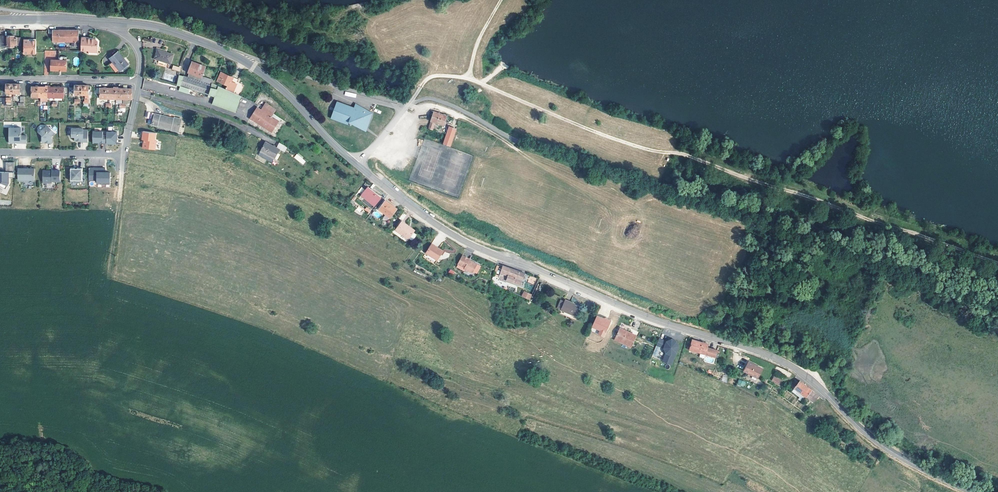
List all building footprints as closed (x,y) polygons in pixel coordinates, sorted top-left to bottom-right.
[(74,42),(79,42),(79,31),(54,31),(54,43),(58,43),(74,42)] [(89,37),(89,35),(83,36),(83,47),(90,47),(90,49),(99,48),(99,38),(97,35),(92,35),(92,37),(89,37)] [(18,47),(17,38),(15,38),(15,37),(0,37),(0,46),(0,48),(15,48),(15,47),(18,47)] [(37,50),(37,42),(30,42),(30,41),(25,41),(25,55),(37,55),(37,50)] [(173,53),(158,48),(155,57),(171,62),(173,53)] [(111,59),(121,71),(129,65),(119,52),(111,59)] [(69,60),(61,60),(54,59),(54,70),(69,70),(69,60)] [(199,80),(201,75),(205,65),(192,61),(187,76),(199,80)] [(178,83),(208,93),(212,79),(201,75),(199,80),(187,76),(179,73),(178,83)] [(227,87),(233,89),(237,79),(221,73),(220,77),(222,78),(221,81),(228,84),(227,87)] [(241,93),(233,89),(227,87),(215,83),(214,80),(212,79),(208,93),(213,95),(211,102),(235,110),(241,93)] [(20,94),(20,84),(7,84),(7,94),(20,94)] [(191,89),(181,86),(180,91),(189,94),(191,89)] [(32,98),(41,98),(41,87),(32,87),(32,98)] [(48,87),(48,98),(64,98),(64,94),(68,94),(68,88),(48,87)] [(100,99),(116,99),(116,89),(97,88),(97,94),(100,94),(100,99)] [(116,89),(116,99),(132,100),(132,89),(116,89)] [(483,89),(481,96),(495,99),(496,92),(483,89)] [(267,102),(265,106),(263,106),(261,110),(260,109),(258,114),(259,115),(256,121),(266,126),(266,127),(275,132),(281,120),(274,116),(276,112),(275,112),(277,108),(267,102)] [(366,126),(372,114),(357,107),(357,110),(355,109),(355,108),(338,102),(332,119),(349,125),(351,122),(356,125),(357,122),(366,126)] [(148,118),(147,124),(150,125),(153,112),(146,111),(144,117),(148,118)] [(434,111),(429,128),(434,129),(436,122),(444,124),(447,116),(434,111)] [(172,128),(179,129),(181,119),(174,117),(173,120),(170,119),(170,118),(155,114),(152,125),(172,129),(172,128)] [(365,130),(366,126),(357,122),(356,125),(365,130)] [(450,127),(444,143),(451,145),(457,129),(450,127)] [(22,136),(22,131),(22,128),(10,128),(10,131),(10,142),(15,142),(15,143),(27,143),(27,136),(22,136)] [(52,136),(55,133),(50,128),(45,128),(40,132),(39,133),(42,136),(42,142),(44,142),(44,143),(47,143),(52,143),(52,136)] [(88,142),(88,135),(88,130),(83,130),(83,129),(72,128),(72,134),(72,137),(75,137),(75,141),(83,141),(83,142),(88,142)] [(156,150),(157,132),(142,131),(141,149),(156,150)] [(93,142),(107,142),(107,136),(107,135),(103,135),(103,132),(93,132),(93,135),(93,142)] [(107,135),(107,136),(107,142),(107,144),(118,144),(120,137),(120,132),(107,132),(107,135)] [(277,159),(281,149),(268,141),(263,150),(261,154),(274,161),(276,158),(277,159)] [(15,162),(6,162),(6,172),(0,172),(0,186),(6,189),(9,182),(9,178),(14,178),(15,162)] [(76,169),(76,168),(71,168),(71,181),(83,181),(83,169),(78,169),(76,169)] [(105,168),(89,168),(89,180),(97,180),(97,183),(111,183),(111,173),(105,173),(105,168)] [(35,169),(19,169),(19,180),(35,180),(35,169)] [(44,172),(44,182),(53,183),(53,181),(57,181),(57,180),(61,180),(61,170),(53,170),(53,172),(50,172),(49,170),(45,170),(44,172)] [(368,189),(362,197),(375,206),(381,198),(368,189)] [(397,209),(386,200),(379,209),(391,218),(397,209)] [(417,230),(404,221),(397,230),(410,240),(411,239),(414,241),(419,234),(416,231),(417,230)] [(446,251),(434,244),(428,254),(440,261),(446,251)] [(474,271),(476,266),(478,262),(472,260),(472,261),(469,259),(470,257),(464,253),(462,258),(460,263),(466,266),(466,267),(474,271)] [(520,285),(525,273),(504,266),(499,278),(520,285)] [(527,282),(534,285),(536,278),(530,276),(527,282)] [(523,292),(520,297),(528,301),(530,296),(523,292)] [(567,300),(563,308),(577,314),(581,305),(574,302),(574,301),(568,298),(567,300)] [(597,315),(591,331),(594,332),(595,330),(599,331),(597,335),(604,338),(611,320),(597,315)] [(631,343),(636,333),(621,325),(616,335),(631,343)] [(662,359),(670,363),(680,345),(676,341),(670,340),(665,342),(658,338),(655,345),(662,348),(665,353),(662,359)] [(692,340),(690,349),(713,356),(715,349),(706,347),(706,344),(692,340)] [(758,378),(763,368),(750,362),(749,364),(748,364),(744,371),(758,378)] [(811,399),(816,393),(801,381),(799,383),(796,381),(791,386),(794,388),(795,388),(811,399)] [(816,393),(811,399),(814,402),(819,395),(816,393)]
